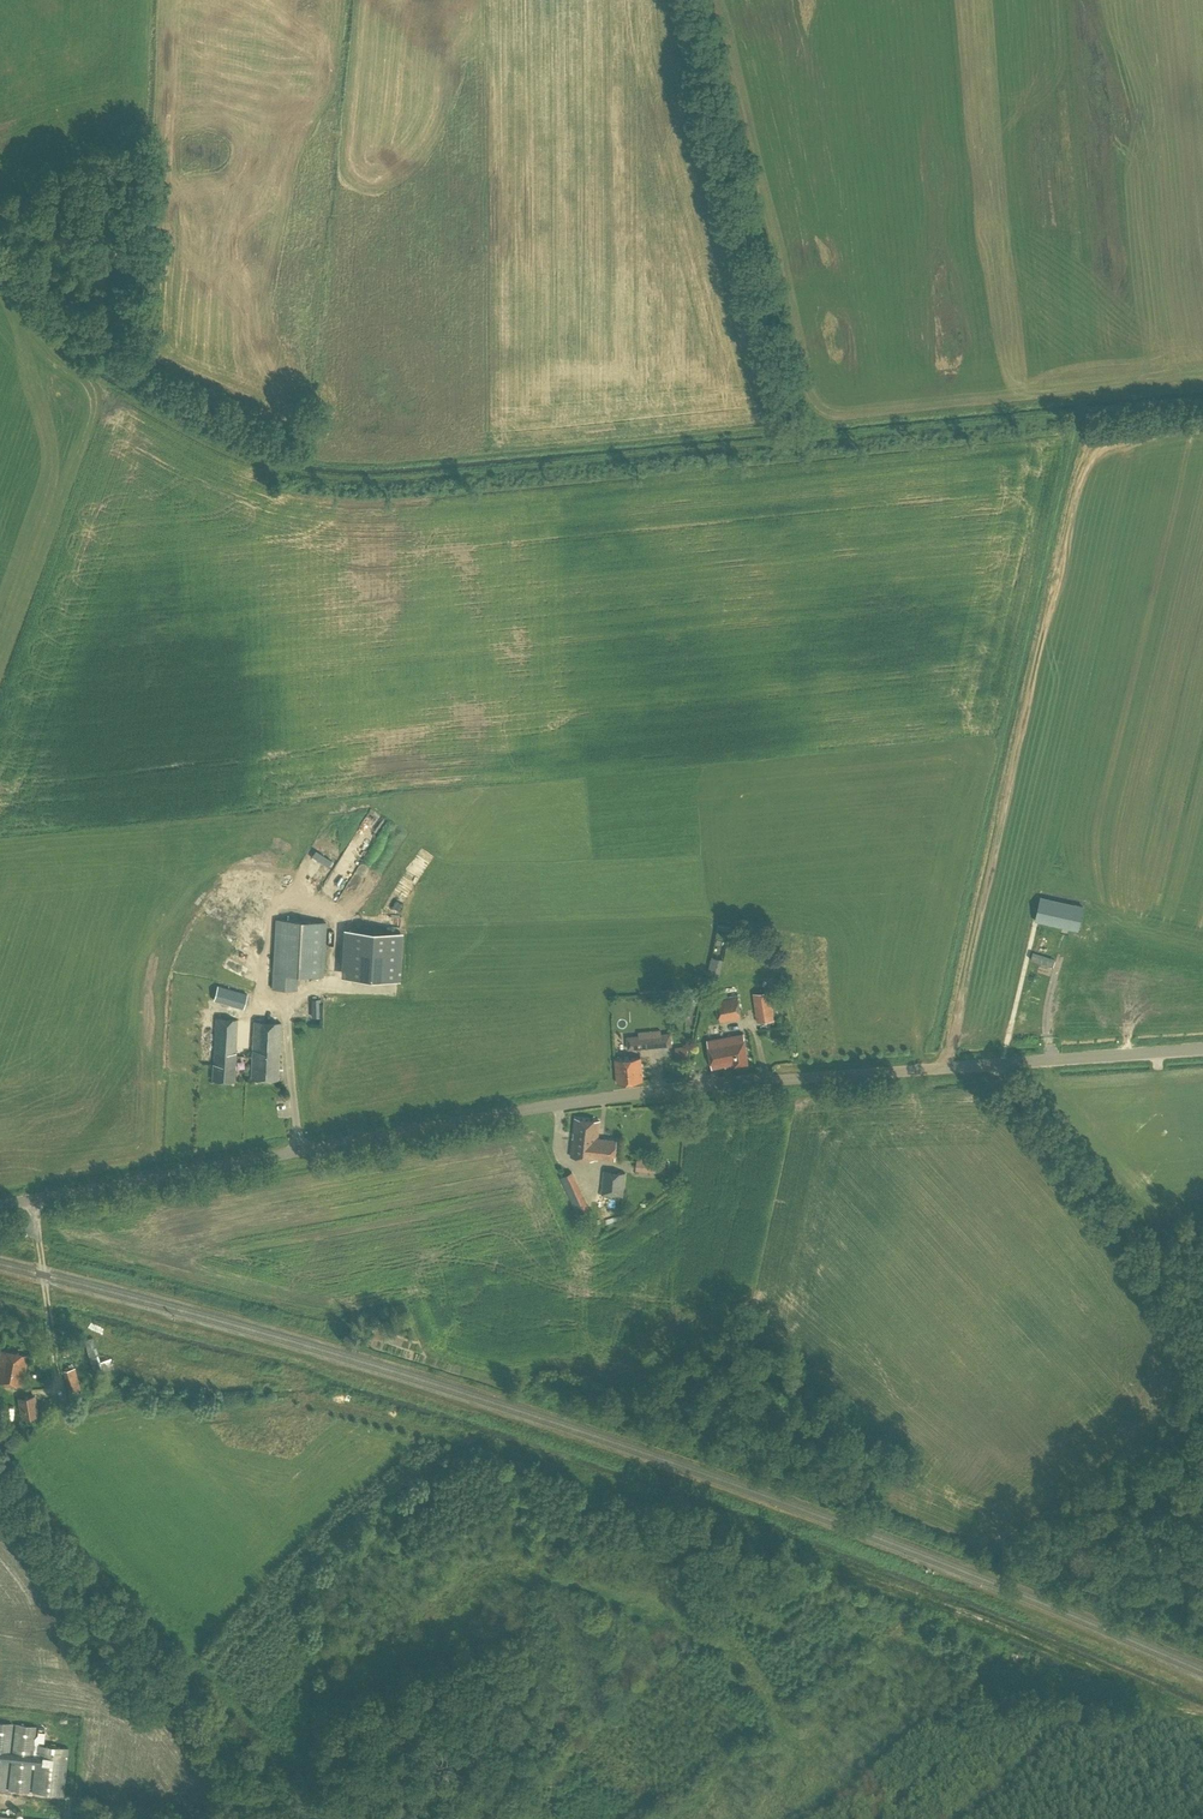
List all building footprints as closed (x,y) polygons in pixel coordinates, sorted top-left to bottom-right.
[(425,848),(408,875),(422,883),(438,856),(425,848)] [(385,870),(396,859),(387,850),(375,861),(385,870)] [(361,888),(369,893),(375,882),(367,877),(361,888)] [(351,886),(340,902),(348,907),(359,891),(351,886)] [(1083,906),(1041,898),(1036,921),(1078,930),(1083,906)] [(725,959),(731,927),(718,924),(712,956),(708,974),(706,983),(714,985),(714,982),(718,983),(719,976),(720,976),(723,959),(725,959)] [(397,980),(400,932),(354,929),(351,978),(397,980)] [(310,976),(312,943),(289,941),(287,975),(310,976)] [(744,950),(736,951),(738,973),(746,972),(744,950)] [(244,1009),(248,994),(217,985),(213,1000),(244,1009)] [(752,993),(757,1022),(780,1019),(777,990),(752,993)] [(719,1022),(742,1018),(738,995),(716,998),(719,1022)] [(234,1081),(238,1019),(216,1018),(213,1080),(234,1081)] [(278,1080),(281,1023),(254,1021),(251,1079),(278,1080)] [(640,1048),(662,1047),(661,1033),(639,1035),(640,1048)] [(735,1065),(748,1062),(744,1034),(707,1040),(712,1068),(726,1065),(726,1067),(735,1065)] [(617,1083),(643,1080),(641,1057),(615,1060),(617,1083)] [(617,1140),(598,1138),(600,1121),(575,1118),(571,1157),(598,1160),(598,1157),(615,1159),(617,1140)] [(648,1158),(647,1171),(665,1172),(666,1159),(648,1158)] [(573,1171),(560,1177),(564,1184),(576,1178),(573,1171)] [(623,1197),(625,1173),(604,1171),(602,1195),(623,1197)] [(576,1210),(588,1204),(584,1197),(572,1203),(576,1210)] [(61,1356),(70,1355),(69,1345),(60,1345),(61,1356)] [(28,1355),(0,1350),(0,1353),(0,1381),(23,1386),(28,1355)] [(69,1394),(73,1393),(81,1391),(75,1367),(63,1370),(69,1394)] [(21,1419),(34,1417),(39,1416),(36,1395),(17,1397),(21,1419)] [(13,1724),(0,1722),(0,1789),(6,1789),(13,1724)] [(29,1792),(36,1726),(15,1724),(8,1789),(29,1792)] [(64,1795),(69,1748),(37,1744),(31,1792),(64,1795)]
